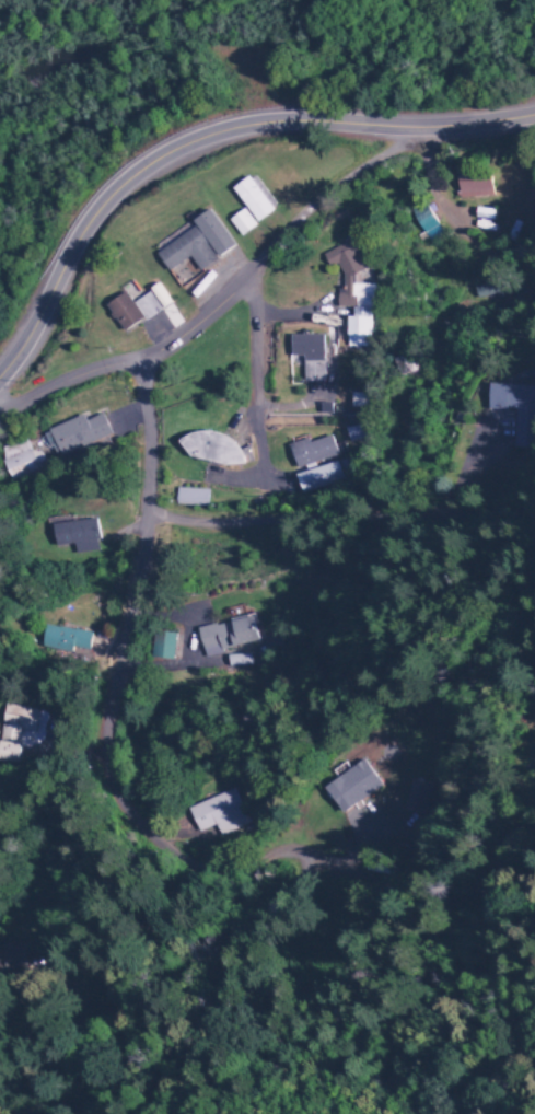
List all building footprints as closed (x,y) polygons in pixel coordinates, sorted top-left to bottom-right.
[(459,197),(493,196),(492,174),(458,176),(459,197)] [(232,193),(249,181),(272,214),(255,227),(232,193)] [(519,236),(519,184),(531,184),(531,236),(519,236)] [(426,240),(441,233),(429,206),(413,214),(426,240)] [(228,224),(242,213),(254,230),(240,241),(228,224)] [(193,225),(209,214),(234,251),(217,262),(193,225)] [(155,258),(194,232),(216,264),(198,276),(189,262),(167,276),(155,258)] [(323,259),(354,243),(370,271),(347,283),(338,267),(329,271),(323,259)] [(469,289),(501,282),(503,295),(472,303),(469,289)] [(340,349),(346,289),(373,291),(368,351),(340,349)] [(105,310),(125,297),(131,307),(149,294),(161,313),(143,325),(141,323),(124,336),(105,310)] [(288,340),(321,340),(321,385),(300,385),(300,364),(288,364),(288,340)] [(490,383),(489,408),(515,409),(513,447),(532,448),(534,409),(534,385),(490,383)] [(47,434),(97,415),(107,440),(58,460),(47,434)] [(342,432),(345,445),(361,442),(357,430),(342,432)] [(178,444),(187,438),(201,436),(211,436),(224,440),(231,448),(242,461),(242,467),(223,469),(187,461),(178,444)] [(288,451),(327,439),(334,459),(294,472),(288,451)] [(0,463),(30,452),(37,473),(9,484),(0,463)] [(293,479),(333,467),(337,483),(299,496),(293,479)] [(175,492),(207,494),(207,511),(175,510),(175,492)] [(51,529),(96,523),(100,554),(74,557),(73,549),(54,552),(51,529)] [(198,633),(254,619),(260,646),(203,660),(198,633)] [(47,631),(93,641),(89,659),(44,650),(47,631)] [(162,638),(178,641),(174,661),(158,658),(162,638)] [(20,769),(0,765),(0,753),(8,711),(45,719),(38,753),(23,750),(20,769)] [(324,793),(361,765),(381,791),(342,819),(324,793)] [(189,813),(233,794),(247,827),(203,846),(189,813)]
